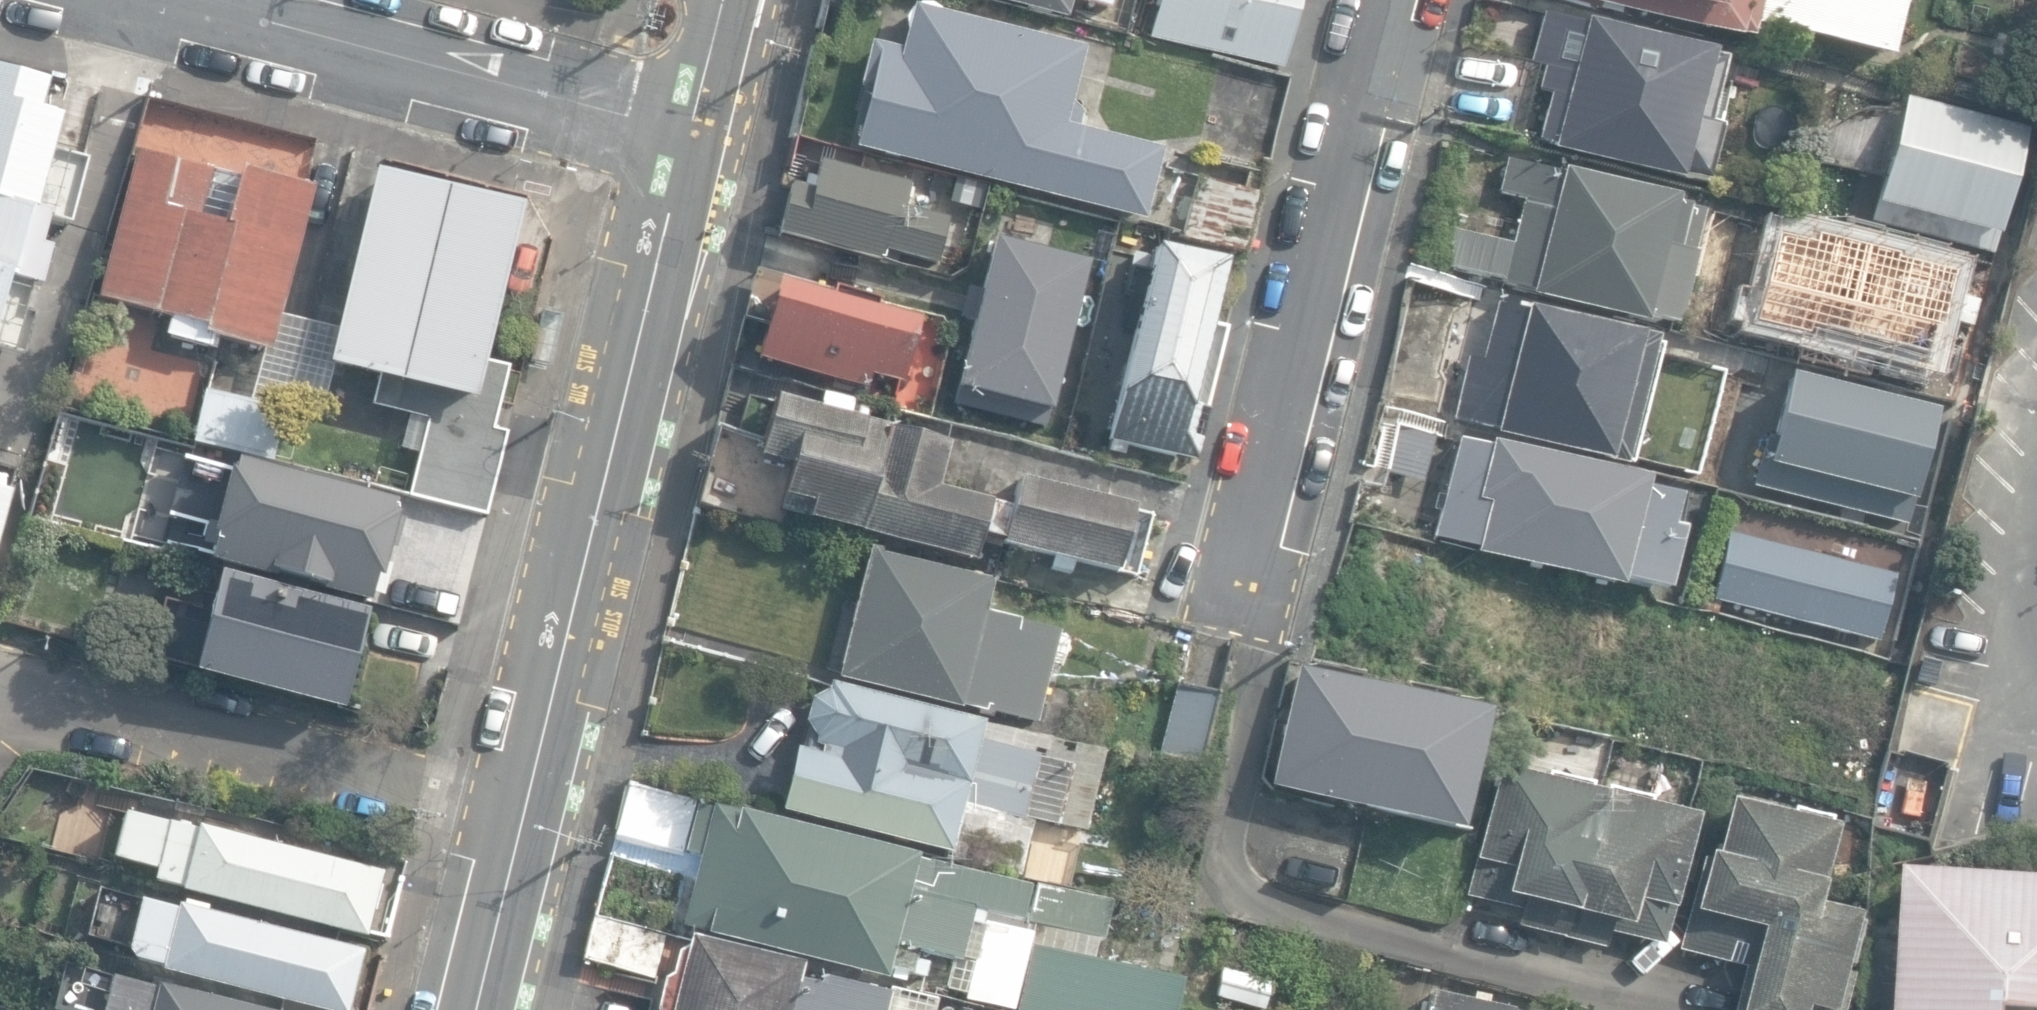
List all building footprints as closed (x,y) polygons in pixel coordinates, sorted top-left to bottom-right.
[(1073,15),(1077,0),(1014,0),(1073,15)] [(1149,39),(1280,69),(1296,0),(1158,0),(1149,39)] [(1889,58),(1903,0),(1607,0),(1606,4),(1750,40),(1754,25),(1889,58)] [(856,148),(1145,222),(1163,149),(1079,128),(1083,113),(1072,103),(1085,49),(914,6),(903,49),(872,42),(860,89),(870,91),(856,148)] [(1554,149),(1680,182),(1682,175),(1705,181),(1718,129),(1707,126),(1724,60),(1713,57),(1714,54),(1588,21),(1587,24),(1545,13),(1531,66),(1544,70),(1538,91),(1550,94),(1538,141),(1555,145),(1554,149)] [(1289,81),(1222,61),(1204,134),(1201,146),(1268,163),(1289,81)] [(56,107),(42,103),(48,82),(0,68),(0,205),(48,218),(70,224),(87,162),(51,152),(61,117),(54,115),(56,107)] [(1872,223),(1993,256),(2027,131),(1906,99),(1872,223)] [(260,350),(274,354),(283,316),(316,186),(244,167),(242,174),(217,168),(216,171),(137,151),(100,299),(171,317),(166,337),(214,349),(216,339),(260,350)] [(1644,323),(1673,331),(1694,256),(1705,210),(1690,207),(1676,204),(1677,198),(1564,167),(1563,172),(1508,157),(1499,192),(1515,196),(1509,217),(1520,220),(1513,245),(1448,227),(1437,266),(1532,292),(1531,295),(1643,326),(1644,323)] [(882,252),(933,264),(944,218),(903,208),(909,182),(818,161),(812,187),(789,182),(775,237),(880,262),(882,252)] [(339,330),(330,365),(334,366),(380,378),(474,402),(484,362),(523,208),(379,171),(339,330)] [(1181,238),(1244,254),(1259,195),(1196,179),(1181,238)] [(52,250),(40,246),(48,218),(0,205),(0,269),(10,272),(8,279),(31,286),(41,289),(52,250)] [(1094,260),(997,237),(957,403),(1053,426),(1094,260)] [(1108,442),(1192,462),(1224,331),(1208,328),(1222,266),(1154,250),(1108,442)] [(0,269),(0,353),(23,359),(35,318),(23,315),(31,286),(8,279),(10,272),(0,269)] [(752,361),(867,389),(870,376),(899,384),(915,321),(872,310),(874,302),(760,273),(748,321),(762,324),(752,361)] [(1496,435),(1608,464),(1610,458),(1621,461),(1652,345),(1639,341),(1641,335),(1527,305),(1526,312),(1497,305),(1479,373),(1466,370),(1453,420),(1497,431),(1496,435)] [(279,406),(321,417),(334,366),(330,365),(339,330),(283,316),(274,354),(260,350),(249,395),(248,398),(279,406)] [(1882,380),(1890,359),(1857,347),(1849,369),(1882,380)] [(511,368),(484,362),(474,402),(380,378),(374,405),(430,419),(411,496),(490,516),(511,434),(496,429),(511,368)] [(1794,375),(1771,465),(1917,502),(1940,411),(1794,375)] [(190,436),(267,455),(279,406),(248,398),(249,395),(203,384),(190,436)] [(771,527),(788,464),(790,465),(778,510),(972,562),(979,535),(1000,541),(999,545),(1113,576),(1113,572),(1132,577),(1148,518),(1129,513),(1130,510),(1018,480),(1010,509),(936,489),(948,445),(775,399),(764,439),(718,426),(697,507),(771,527)] [(59,458),(106,471),(117,430),(70,417),(59,458)] [(1621,582),(1664,592),(1676,542),(1664,539),(1675,495),(1643,488),(1645,480),(1492,442),(1491,448),(1458,439),(1434,537),(1479,549),(1477,554),(1619,590),(1621,582)] [(213,562),(370,601),(376,577),(382,579),(389,550),(394,551),(401,525),(395,523),(398,513),(393,512),(396,503),(237,463),(234,474),(229,473),(214,536),(219,537),(213,562)] [(16,470),(0,466),(0,526),(16,470)] [(1730,530),(1712,596),(1879,639),(1896,573),(1730,530)] [(959,701),(1033,720),(1056,627),(980,608),(988,578),(876,550),(877,546),(868,544),(835,674),(959,705),(959,701)] [(460,624),(470,584),(405,568),(396,608),(460,624)] [(194,673),(346,710),(370,613),(221,577),(217,593),(203,590),(190,639),(201,642),(194,673)] [(1271,785),(1375,810),(1472,834),(1499,725),(1483,722),(1485,713),(1300,668),(1271,785)] [(1158,760),(1200,771),(1221,690),(1179,679),(1158,760)] [(799,742),(781,811),(963,860),(968,843),(986,848),(981,868),(1019,878),(1035,819),(1017,814),(1033,755),(1067,764),(1052,823),(1088,833),(1111,746),(1028,724),(1025,734),(832,682),(808,699),(804,722),(814,746),(799,742)] [(1514,926),(1602,949),(1606,933),(1662,947),(1695,818),(1499,767),(1466,896),(1519,910),(1514,926)] [(616,836),(684,853),(697,803),(629,786),(616,836)] [(1853,970),(1843,967),(1856,916),(1815,905),(1835,829),(1729,800),(1714,857),(1706,855),(1680,951),(1741,967),(1730,1009),(1843,1009),(1853,970)] [(684,927),(888,978),(890,969),(912,975),(918,950),(962,961),(971,925),(982,927),(985,913),(1022,922),(1031,886),(714,807),(684,927)] [(181,890),(367,936),(383,872),(124,808),(113,855),(157,866),(154,879),(182,886),(181,890)] [(1901,877),(1893,1009),(2036,1009),(2036,885),(1901,877)] [(1027,923),(1104,940),(1112,904),(1035,887),(1027,923)] [(323,1009),(347,1009),(362,949),(183,904),(182,907),(140,896),(126,954),(167,964),(166,971),(323,1009)] [(1030,927),(986,916),(965,1000),(1007,1009),(1010,1009),(1030,927)] [(586,959),(653,979),(665,940),(598,919),(586,959)] [(890,991),(826,976),(824,984),(801,979),(805,962),(693,936),(689,945),(680,950),(675,972),(666,978),(659,1009),(886,1009),(890,991)] [(1187,986),(1028,947),(1012,1009),(1181,1009),(1187,986)] [(1212,999),(1250,1009),(1263,1009),(1272,980),(1222,965),(1212,999)] [(161,984),(160,987),(89,970),(79,1009),(265,1009),(161,984)] [(1428,991),(1424,1009),(1499,1009),(1428,991)]
